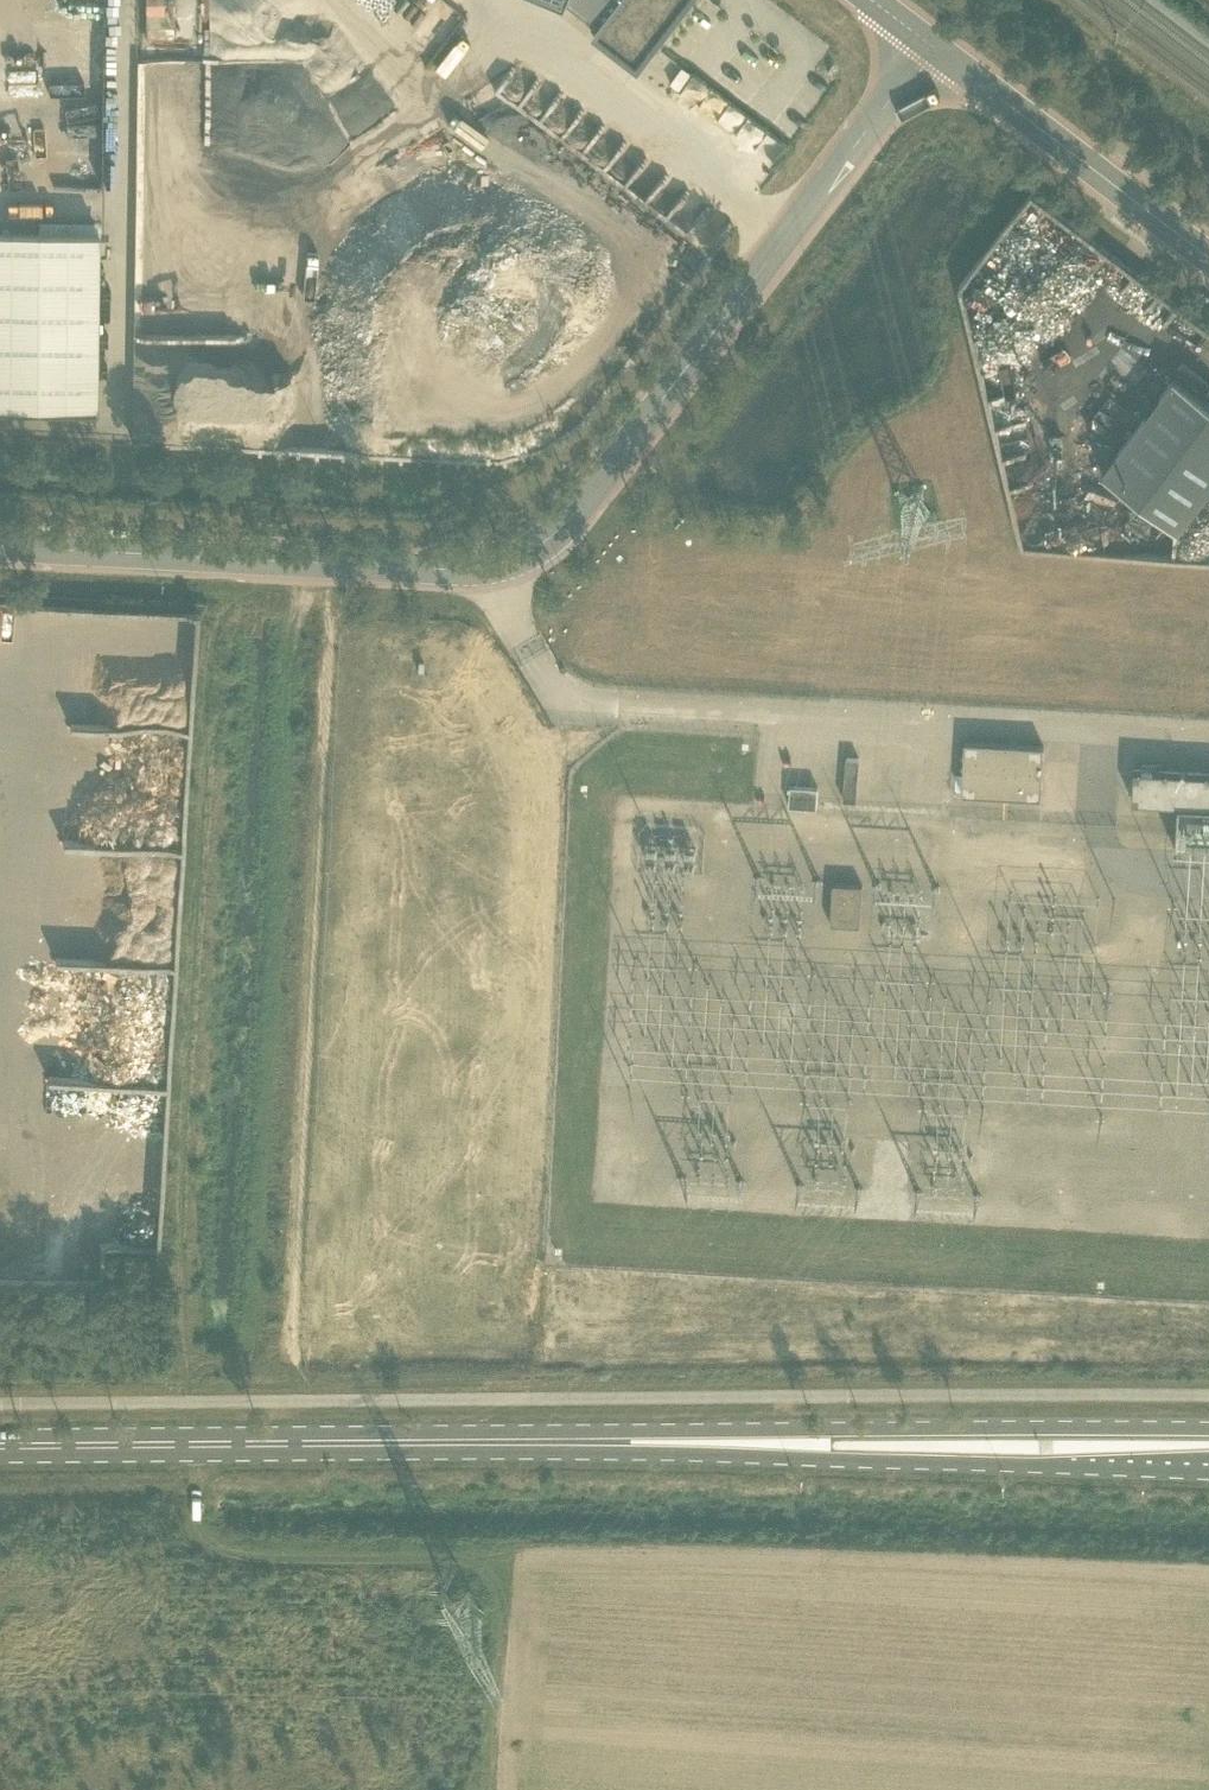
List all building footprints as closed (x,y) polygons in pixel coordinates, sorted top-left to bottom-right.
[(561,6),(563,1),(598,28),(593,34),(628,62),(639,60),(686,0),(547,0),(561,6)] [(37,228),(95,229),(95,220),(38,218),(37,228)] [(96,408),(98,232),(0,231),(0,407),(96,408)] [(1103,471),(1178,529),(1208,488),(1208,403),(1175,376),(1103,471)] [(962,793),(1041,797),(1044,745),(965,741),(962,793)] [(845,755),(844,797),(860,798),(861,755),(845,755)] [(1132,764),(1130,801),(1208,805),(1208,769),(1132,764)] [(790,784),(789,806),(817,807),(819,786),(790,784)] [(833,883),(831,924),(859,925),(861,884),(833,883)]
